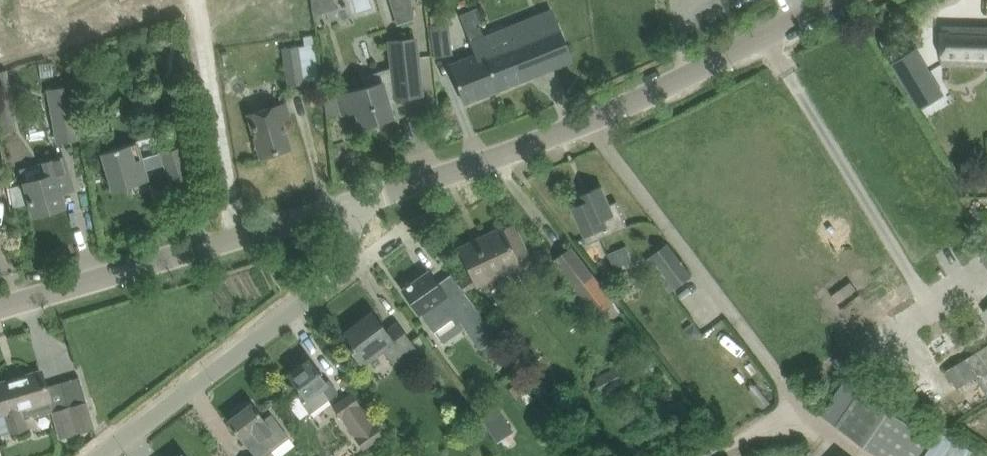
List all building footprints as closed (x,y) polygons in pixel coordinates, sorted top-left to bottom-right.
[(9,22),(2,0),(0,0),(0,24),(9,22)] [(9,22),(29,16),(25,0),(2,0),(9,22)] [(29,16),(50,9),(47,0),(25,0),(29,16)] [(50,9),(73,2),(72,0),(47,0),(50,9)] [(314,15),(322,13),(322,12),(324,11),(337,7),(335,0),(312,0),(314,15)] [(397,24),(414,18),(412,0),(390,0),(397,24)] [(464,102),(499,88),(485,54),(489,52),(479,25),(477,7),(459,14),(475,55),(450,65),(464,102)] [(571,59),(551,9),(484,36),(479,25),(489,52),(485,54),(499,88),(571,59)] [(165,12),(153,16),(156,23),(168,19),(165,12)] [(446,23),(445,15),(430,17),(431,25),(435,55),(451,53),(447,23),(446,23)] [(153,16),(143,19),(145,26),(156,23),(153,16)] [(122,19),(111,22),(113,30),(124,26),(122,19)] [(111,22),(99,26),(101,34),(113,30),(111,22)] [(942,64),(986,65),(986,27),(943,26),(942,46),(942,64)] [(74,33),(63,37),(65,44),(76,40),(74,33)] [(289,84),(315,80),(310,45),(314,45),(312,35),(306,36),(307,45),(284,48),(289,84)] [(63,37),(50,40),(53,48),(65,44),(63,37)] [(396,97),(421,94),(415,38),(389,41),(392,68),(363,77),(366,86),(337,95),(342,114),(356,110),(361,126),(376,121),(377,123),(389,120),(388,118),(392,116),(387,97),(396,95),(396,97)] [(35,51),(23,55),(25,63),(37,59),(35,51)] [(23,55),(12,58),(14,66),(25,63),(23,55)] [(17,129),(8,69),(0,70),(0,132),(17,129)] [(928,72),(908,84),(921,107),(942,95),(928,72)] [(70,84),(49,88),(51,95),(59,141),(79,137),(71,92),(70,84)] [(334,86),(323,89),(327,119),(342,114),(337,95),(334,86)] [(261,155),(289,147),(281,121),(289,119),(284,103),(248,114),(256,136),(261,155)] [(143,157),(138,141),(101,152),(112,190),(147,180),(144,170),(164,164),(169,183),(192,176),(182,145),(143,157)] [(65,157),(43,163),(21,169),(24,183),(11,186),(14,206),(30,202),(33,214),(64,205),(60,192),(74,188),(68,169),(65,157)] [(610,204),(602,185),(579,195),(583,202),(573,207),(589,243),(627,227),(622,212),(617,201),(610,204)] [(528,253),(514,224),(502,230),(501,228),(459,248),(472,274),(459,281),(465,291),(477,285),(475,280),(516,260),(516,259),(528,253)] [(676,287),(692,275),(668,243),(652,255),(676,287)] [(628,245),(610,250),(614,265),(632,259),(628,245)] [(979,251),(986,266),(986,247),(979,251)] [(573,248),(557,260),(597,313),(600,311),(609,323),(621,314),(622,313),(573,248)] [(429,271),(404,288),(433,329),(454,314),(459,316),(481,347),(496,337),(464,291),(464,292),(463,290),(458,282),(451,273),(438,283),(429,271)] [(388,331),(373,311),(342,333),(350,344),(348,345),(359,361),(362,364),(383,348),(393,362),(415,346),(410,338),(397,322),(396,323),(397,324),(388,331)] [(695,323),(685,331),(689,337),(697,338),(703,334),(695,323)] [(946,369),(957,388),(976,377),(986,397),(986,345),(946,369)] [(298,395),(288,403),(300,419),(311,411),(328,398),(338,390),(329,379),(326,382),(321,375),(309,359),(289,374),(301,390),(306,397),(302,399),(302,400),(298,395)] [(616,366),(595,377),(603,394),(625,383),(616,366)] [(41,371),(0,383),(0,407),(2,412),(0,413),(0,434),(28,426),(25,417),(52,409),(52,410),(60,437),(94,427),(86,400),(79,376),(62,381),(46,386),(41,371)] [(517,382),(509,388),(517,400),(529,391),(527,389),(530,387),(523,377),(521,378),(520,376),(516,378),(515,379),(517,382)] [(934,440),(862,389),(837,425),(880,455),(923,455),(934,440)] [(351,392),(333,404),(364,448),(382,436),(351,392)] [(251,403),(228,420),(240,436),(241,438),(242,437),(249,447),(262,438),(272,451),(290,437),(278,423),(271,413),(264,419),(251,403)] [(497,438),(512,427),(498,407),(483,417),(497,438)]
